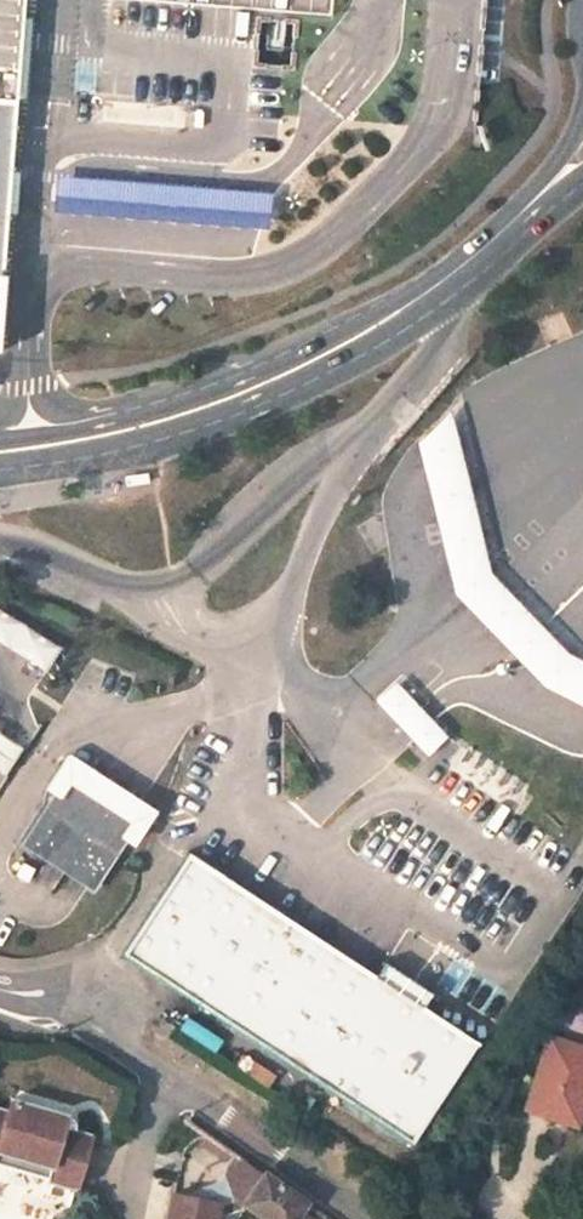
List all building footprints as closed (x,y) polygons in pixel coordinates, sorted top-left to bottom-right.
[(13,100),(23,0),(0,0),(0,239),(13,100)] [(72,179),(55,177),(52,211),(63,212),(84,213),(105,215),(125,216),(147,217),(170,219),(190,220),(211,221),(231,223),(252,224),(269,225),(271,192),(263,191),(245,190),(223,189),(201,187),(180,186),(157,184),(135,183),(114,181),(93,180),(72,179)] [(453,594),(542,688),(582,708),(582,661),(568,653),(489,571),(450,412),(415,444),(453,594)] [(45,671),(60,646),(0,609),(0,643),(45,671)] [(393,686),(373,705),(419,753),(439,734),(393,686)] [(19,742),(0,732),(0,772),(19,742)] [(52,791),(17,844),(64,875),(88,890),(123,836),(130,840),(153,806),(121,786),(66,750),(43,785),(52,791)] [(372,973),(185,855),(122,956),(411,1140),(474,1041),(421,1007),(428,994),(378,963),(372,973)] [(523,1117),(577,1132),(582,1112),(582,1083),(582,1079),(582,1055),(543,1044),(523,1117)] [(54,1173),(51,1184),(50,1187),(80,1195),(94,1142),(64,1134),(67,1120),(13,1105),(10,1118),(0,1115),(0,1158),(54,1173)] [(216,1215),(237,1201),(264,1218),(290,1218),(296,1209),(301,1202),(233,1152),(226,1163),(224,1176),(226,1181),(189,1205),(189,1209),(171,1205),(168,1218),(216,1218),(216,1215)] [(51,1184),(54,1173),(0,1158),(0,1170),(51,1184)] [(296,1209),(290,1218),(309,1218),(296,1209)]
